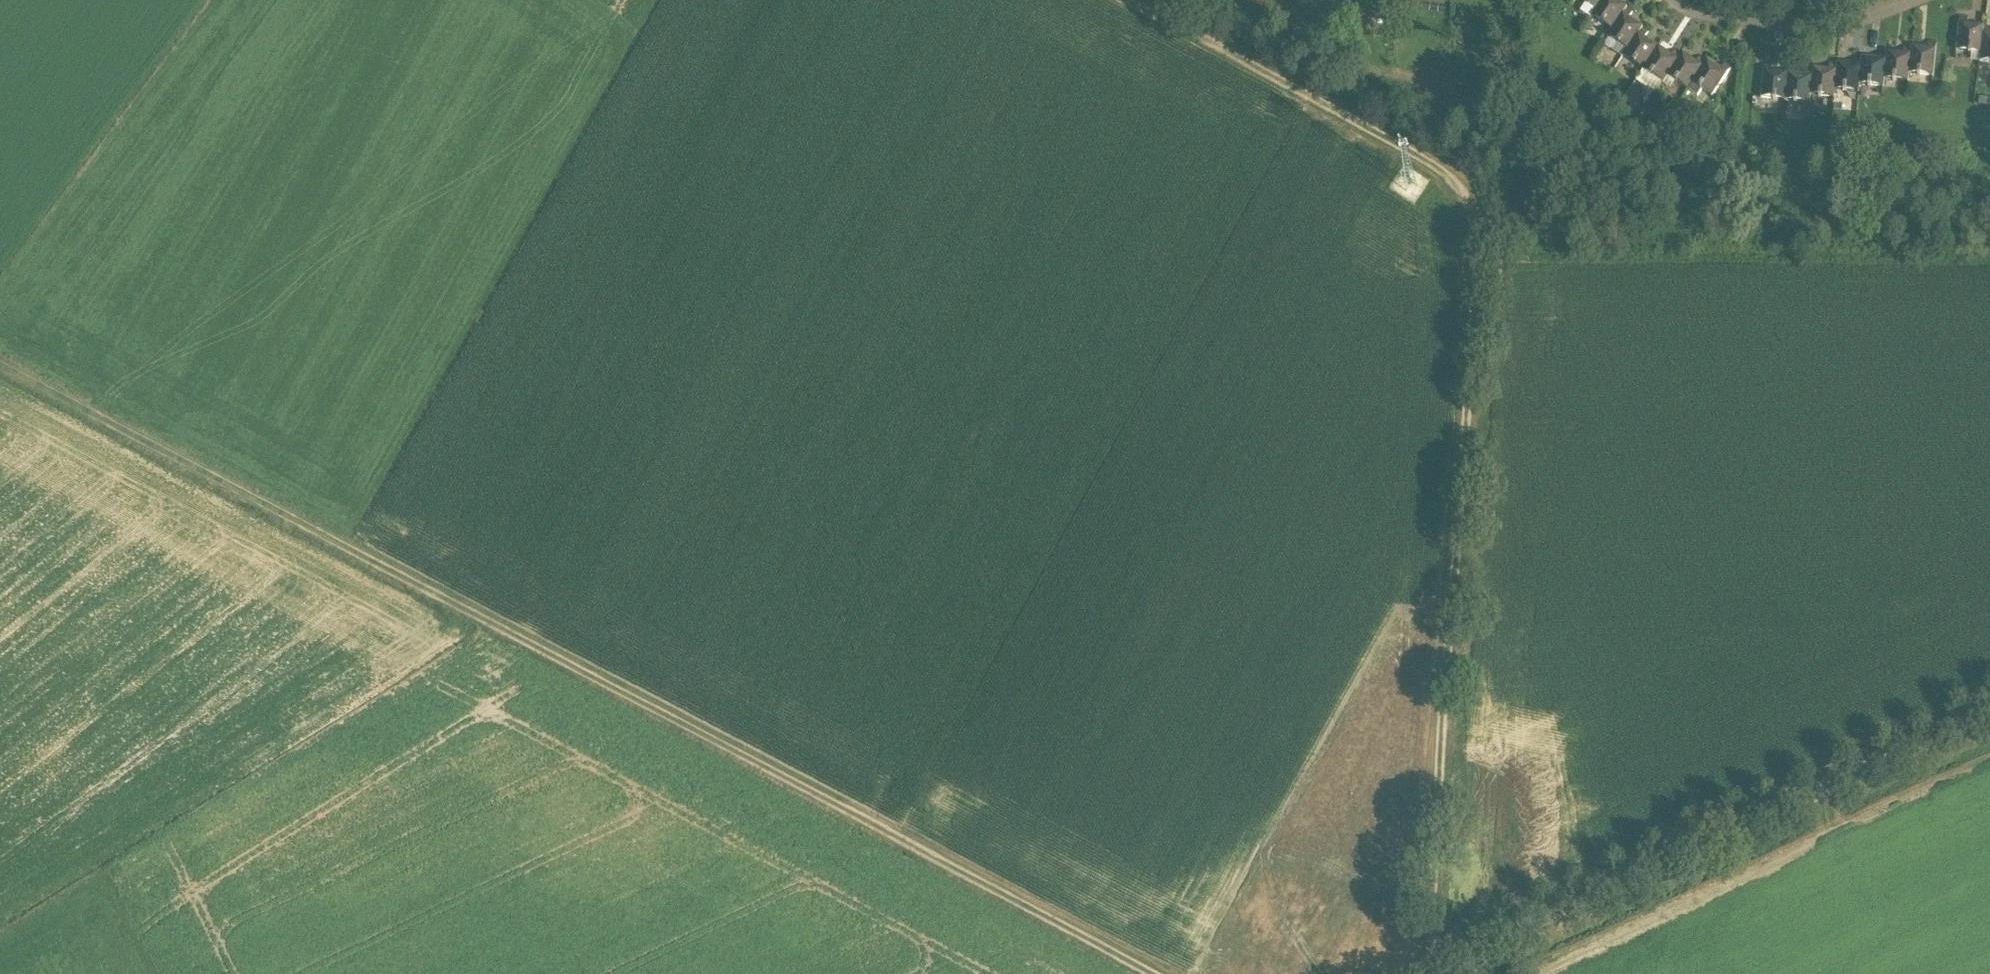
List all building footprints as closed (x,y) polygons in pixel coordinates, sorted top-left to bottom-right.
[(1596,11),(1603,0),(1580,0),(1596,11)] [(1596,11),(1592,18),(1612,31),(1627,8),(1615,0),(1603,0),(1596,11)] [(1627,51),(1642,28),(1629,19),(1633,12),(1627,8),(1612,31),(1607,37),(1627,51)] [(1983,28),(1967,26),(1968,18),(1959,17),(1956,52),(1980,54),(1983,28)] [(1658,48),(1644,39),(1649,32),(1642,28),(1627,51),(1623,57),(1643,71),(1658,48)] [(1983,28),(1980,54),(1980,62),(1989,63),(1989,28),(1983,28)] [(1911,48),(1909,75),(1933,78),(1937,43),(1928,42),(1927,50),(1911,48)] [(1887,53),(1884,80),(1908,83),(1909,75),(1911,48),(1904,47),(1903,55),(1887,53)] [(1658,48),(1643,71),(1663,84),(1667,77),(1682,55),(1675,50),(1672,57),(1658,48)] [(1887,53),(1879,53),(1878,60),(1862,58),(1859,85),(1883,88),(1884,80),(1887,53)] [(1682,55),(1667,77),(1687,91),(1692,84),(1707,61),(1700,57),(1696,63),(1682,55)] [(1862,58),(1854,58),(1853,66),(1837,64),(1834,91),(1858,94),(1859,85),(1862,58)] [(1732,68),(1724,64),(1720,70),(1707,61),(1692,84),(1713,98),(1732,68)] [(1829,63),(1829,71),(1813,69),(1810,96),(1833,99),(1834,91),(1837,64),(1829,63)] [(1785,102),(1788,75),(1772,73),(1773,65),(1764,64),(1760,99),(1785,102)] [(1813,69),(1805,68),(1804,77),(1788,75),(1785,102),(1809,104),(1810,96),(1813,69)] [(1947,100),(1955,100),(1955,89),(1947,89),(1947,100)] [(1690,105),(1682,100),(1677,108),(1685,113),(1690,105)] [(1646,111),(1638,106),(1633,113),(1641,119),(1646,111)]
